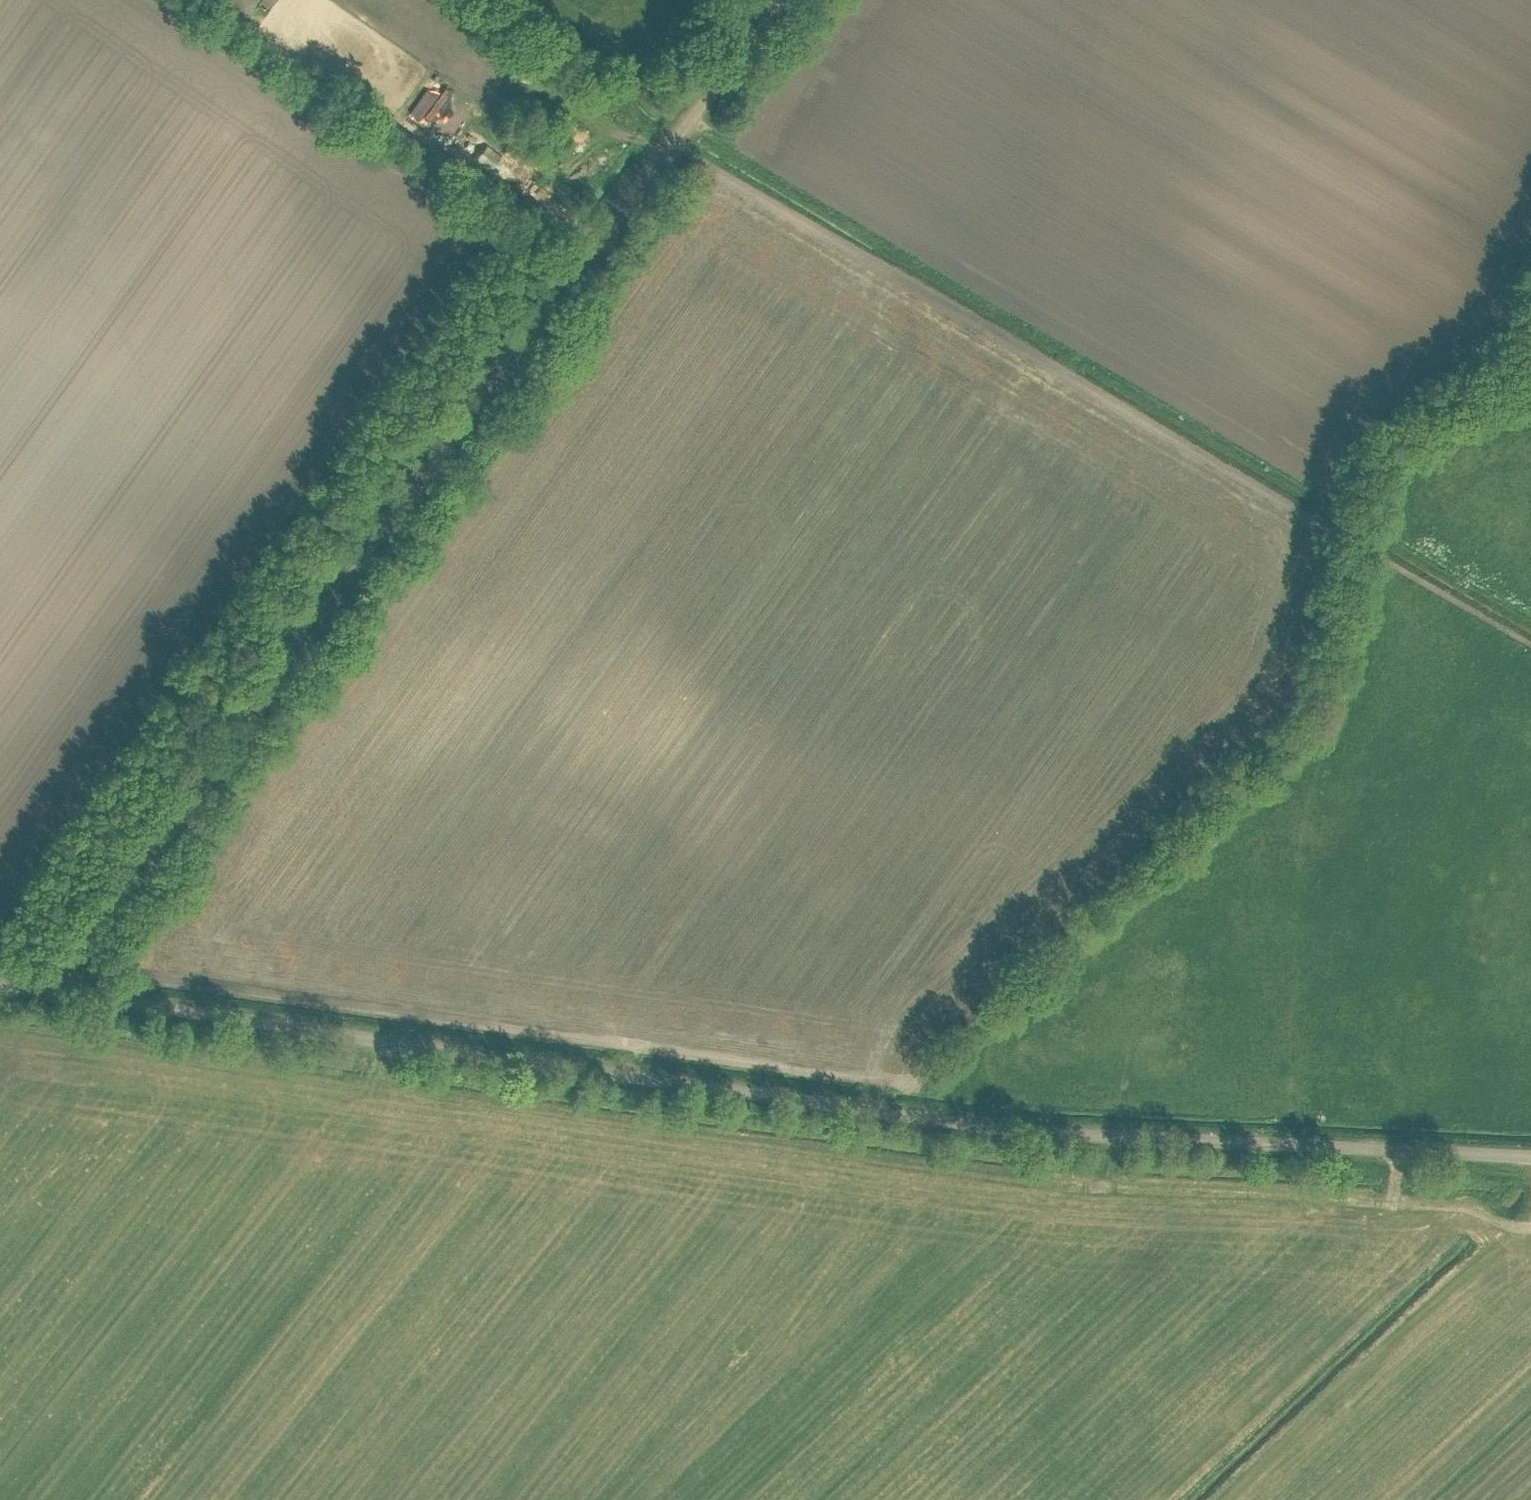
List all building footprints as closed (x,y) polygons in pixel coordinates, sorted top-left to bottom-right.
[(421,130),(427,115),(416,111),(410,126),(421,130)]
